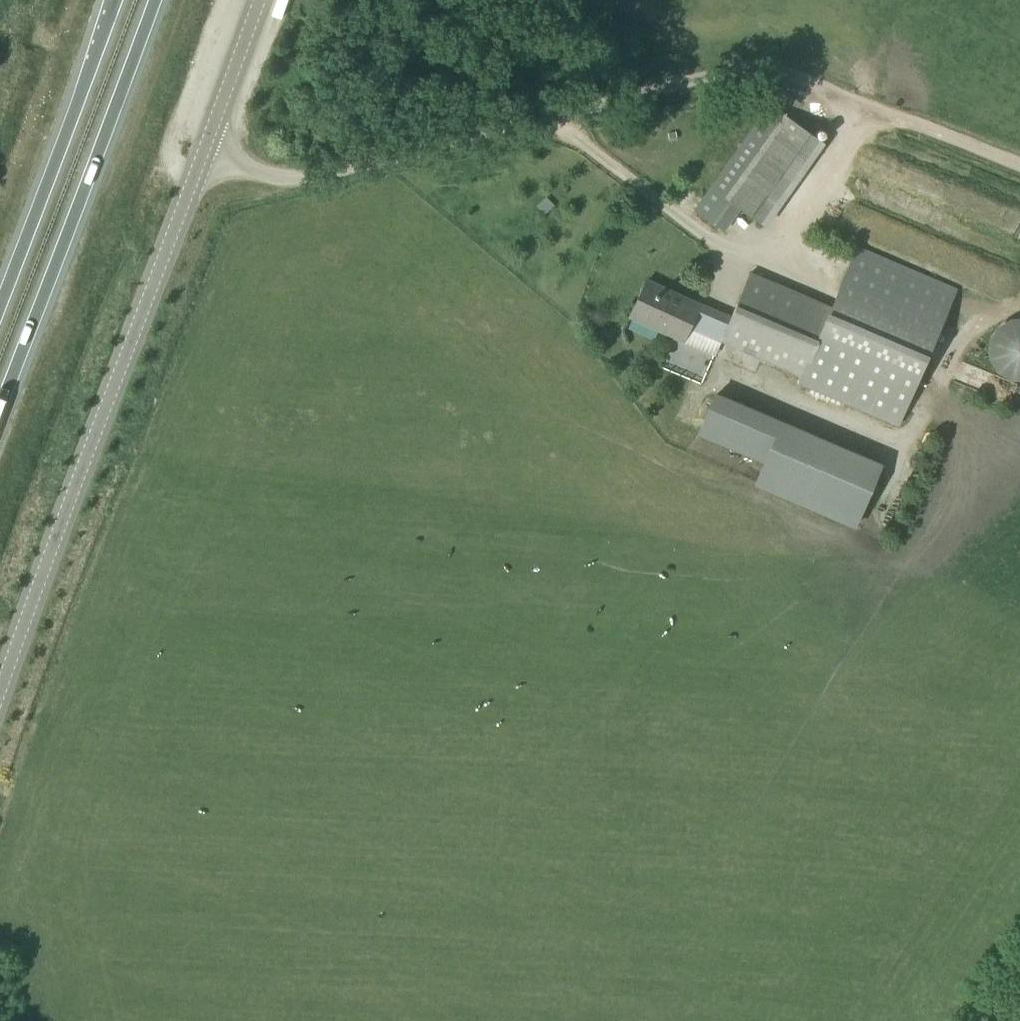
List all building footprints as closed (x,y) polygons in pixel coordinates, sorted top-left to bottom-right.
[(766,227),(825,143),(768,103),(694,210),(724,231),(740,209),(766,227)] [(899,427),(957,289),(858,247),(832,306),(748,271),(730,317),(712,310),(710,314),(698,308),(662,291),(664,288),(647,280),(629,318),(682,342),(693,320),(703,325),(699,333),(801,376),(797,384),(899,427)] [(1011,321),(1003,326),(996,332),(992,341),(990,350),(992,359),(996,368),(1003,374),(1011,378),(1019,380),(1019,320),(1011,321)] [(883,463),(715,391),(697,434),(763,463),(754,485),(856,528),(883,463)]
